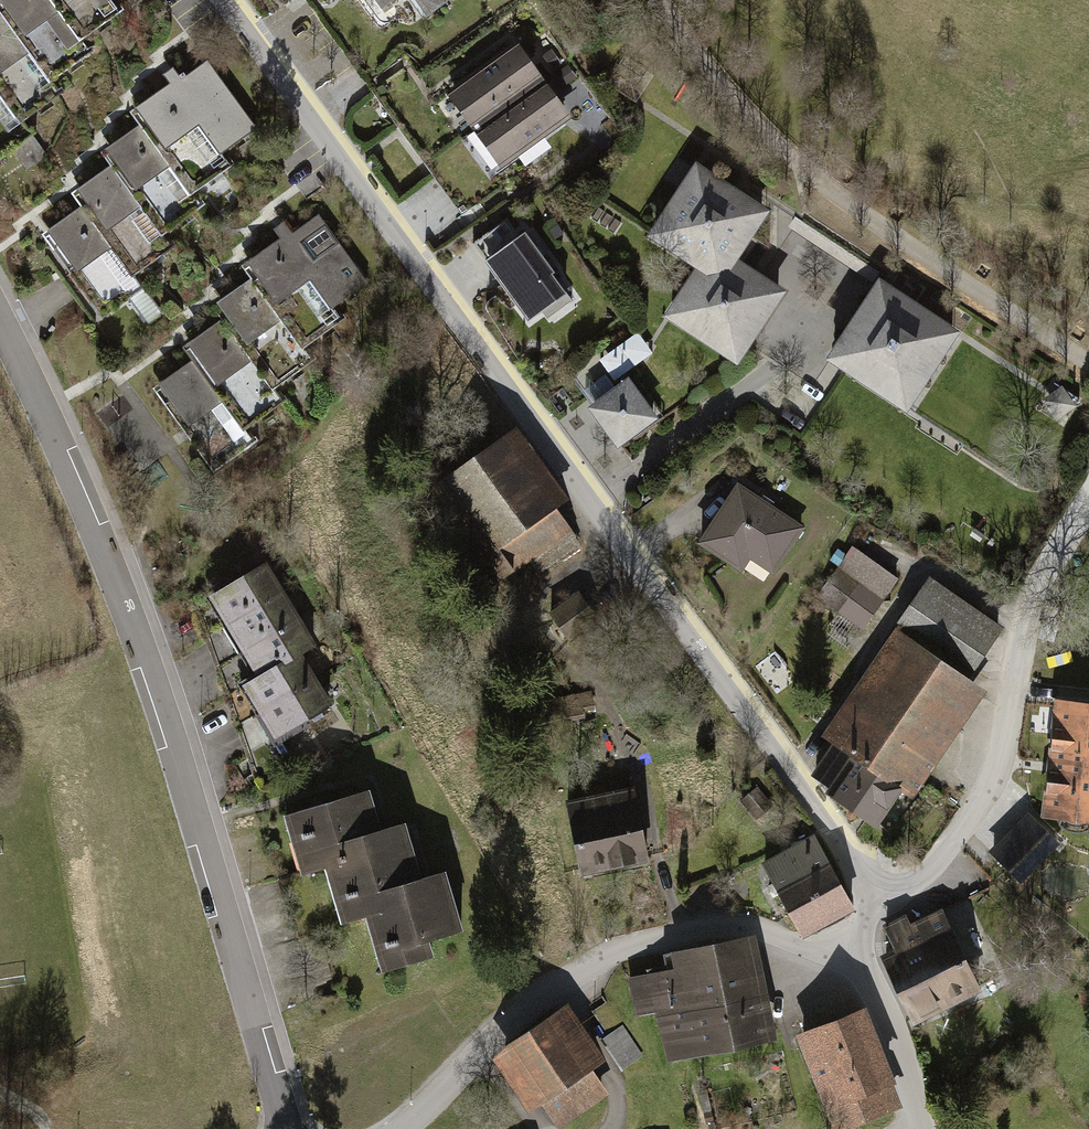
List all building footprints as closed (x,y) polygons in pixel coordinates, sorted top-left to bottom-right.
[(19,40),(59,12),(79,39),(117,12),(110,1),(109,0),(53,0),(51,2),(50,0),(0,0),(0,13),(19,40)] [(380,11),(396,0),(372,0),(380,11)] [(424,18),(449,0),(411,0),(424,18)] [(29,55),(48,83),(89,54),(79,39),(59,12),(19,40),(0,13),(0,76),(29,55)] [(516,42),(442,95),(469,131),(542,78),(516,42)] [(1,88),(22,118),(57,93),(48,83),(29,55),(0,76),(0,89),(1,88)] [(654,75),(624,55),(606,83),(635,102),(654,75)] [(259,130),(206,57),(182,74),(174,63),(160,73),(167,82),(127,111),(137,125),(158,153),(194,127),(217,160),(259,130)] [(469,131),(498,171),(572,118),(542,78),(469,131)] [(32,138),(22,118),(1,88),(0,89),(0,160),(32,138)] [(137,125),(98,154),(130,198),(166,172),(185,199),(226,169),(217,160),(194,127),(158,153),(137,125)] [(768,210),(694,163),(647,235),(691,267),(702,275),(728,272),(736,259),(768,210)] [(107,170),(76,193),(79,196),(103,229),(139,202),(160,230),(191,208),(185,199),(166,172),(130,198),(107,170)] [(79,196),(29,229),(61,276),(110,243),(131,274),(170,248),(160,230),(139,202),(103,229),(79,196)] [(508,215),(476,238),(519,300),(526,295),(542,316),(573,295),(520,223),(515,226),(508,215)] [(279,240),(242,267),(249,278),(273,310),(309,284),(329,311),(367,284),(317,216),(289,237),(281,226),(273,231),(279,240)] [(61,276),(98,327),(147,295),(131,274),(110,243),(61,276)] [(691,267),(661,318),(735,368),(787,292),(736,259),(728,272),(702,275),(691,267)] [(249,278),(209,307),(220,322),(243,352),(279,326),(299,353),(338,323),(329,311),(309,284),(273,310),(249,278)] [(960,334),(880,280),(824,361),(905,417),(960,334)] [(220,322),(185,349),(190,356),(217,390),(251,363),(273,390),(308,362),(299,353),(279,326),(243,352),(220,322)] [(190,356),(150,387),(182,429),(222,398),(245,427),(280,400),(273,390),(251,363),(217,390),(190,356)] [(660,423),(628,379),(584,410),(617,454),(660,423)] [(1075,406),(1061,387),(1043,400),(1057,419),(1075,406)] [(182,429),(214,471),(254,443),(245,427),(222,398),(182,429)] [(587,524),(516,429),(432,491),(463,533),(452,541),(491,595),(587,524)] [(805,527),(737,482),(694,547),(739,577),(749,563),(771,578),(805,527)] [(900,579),(853,547),(838,570),(884,602),(900,579)] [(265,562),(207,601),(224,628),(284,591),(265,562)] [(1007,631),(929,578),(897,625),(973,675),(1007,631)] [(284,591),(224,628),(239,652),(299,616),(284,591)] [(299,616),(239,652),(255,679),(301,653),(303,657),(318,647),(299,616)] [(988,693),(895,631),(822,741),(832,752),(816,777),(826,782),(818,793),(877,837),(901,797),(913,803),(988,693)] [(255,679),(240,687),(257,715),(316,681),(303,657),(301,653),(255,679)] [(316,681),(257,715),(273,742),(331,707),(316,681)] [(1054,704),(1040,824),(1088,830),(1088,708),(1054,704)] [(633,788),(566,802),(583,882),(650,869),(633,788)] [(368,789),(279,818),(300,882),(319,876),(325,893),(416,864),(403,825),(382,832),(368,789)] [(819,839),(792,853),(833,926),(858,912),(819,839)] [(792,853),(766,867),(807,941),(833,926),(792,853)] [(416,864),(325,893),(337,935),(363,926),(381,979),(433,962),(428,948),(462,936),(441,877),(422,884),(416,864)] [(949,1016),(982,1001),(955,941),(970,935),(956,905),(908,926),(949,1016)] [(904,919),(883,928),(894,954),(879,961),(911,1035),(949,1016),(908,926),(904,919)] [(771,1049),(748,940),(665,956),(667,971),(629,977),(637,1019),(660,1015),(668,1065),(771,1049)] [(487,1068),(528,1125),(546,1113),(558,1128),(563,1128),(608,1097),(590,1073),(605,1063),(567,1010),(487,1068)] [(796,1042),(826,1128),(886,1128),(898,1124),(893,1111),(901,1108),(865,1013),(796,1042)] [(623,1068),(644,1056),(628,1027),(607,1038),(623,1068)]
